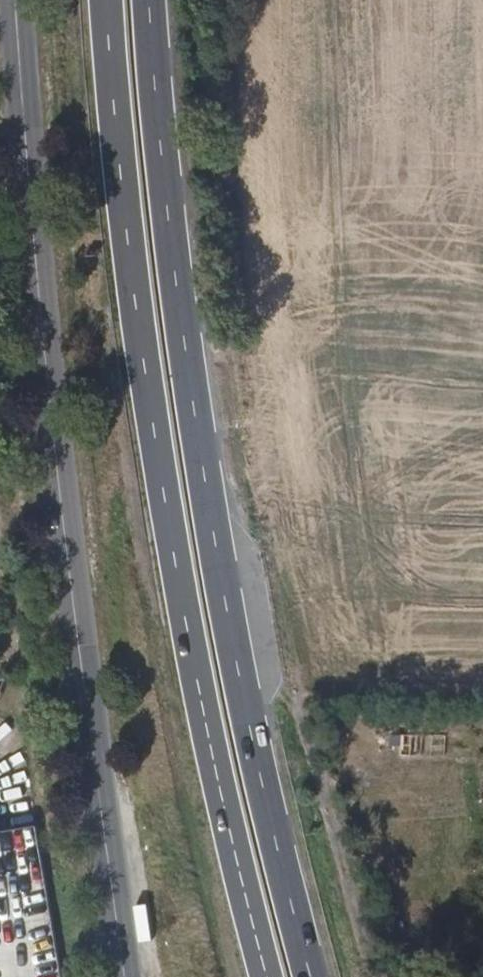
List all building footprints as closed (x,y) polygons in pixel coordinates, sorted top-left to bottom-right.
[(2,737),(0,744),(0,767),(25,773),(32,744),(2,737)] [(38,830),(0,839),(0,976),(59,976),(38,830)]
